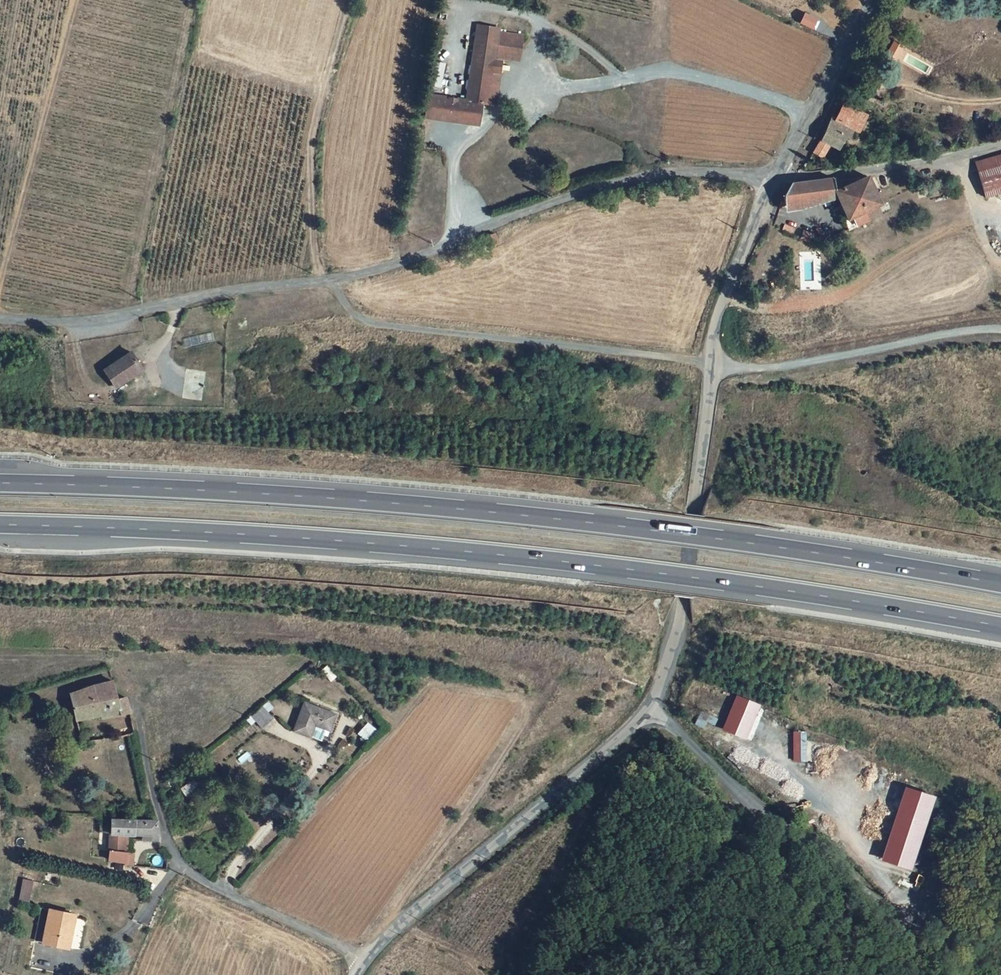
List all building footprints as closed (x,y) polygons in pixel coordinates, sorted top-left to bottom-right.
[(807,10),(802,19),(813,24),(818,16),(807,10)] [(474,26),(462,102),(478,105),(482,106),(484,101),(491,102),(496,74),(490,73),(492,63),(490,62),(490,59),(517,63),(521,38),(496,34),(496,30),(474,26)] [(443,63),(435,62),(434,81),(442,82),(443,63)] [(498,64),(492,63),(490,73),(496,74),(498,64)] [(462,102),(424,96),(420,118),(474,128),(478,105),(462,102)] [(851,114),(829,102),(822,115),(841,126),(844,127),(851,114)] [(822,115),(818,113),(798,150),(808,155),(815,142),(821,145),(827,133),(835,137),(841,126),(822,115)] [(969,162),(979,193),(992,189),(985,169),(1000,164),(1000,152),(969,162)] [(985,169),(992,189),(993,193),(1000,191),(1000,164),(985,169)] [(830,177),(790,184),(786,199),(781,200),(779,207),(835,192),(850,220),(848,221),(852,229),(884,214),(879,205),(882,203),(878,194),(870,176),(850,180),(840,177),(830,177)] [(891,199),(887,190),(878,194),(882,203),(891,199)] [(496,233),(485,235),(488,246),(498,243),(496,233)] [(130,351),(104,367),(113,381),(124,374),(127,379),(142,369),(130,351)] [(124,374),(113,381),(118,390),(129,383),(127,379),(124,374)] [(105,691),(62,701),(69,725),(92,719),(94,726),(119,720),(113,699),(107,700),(105,691)] [(293,705),(283,734),(300,739),(304,727),(321,733),(327,716),(293,705)] [(258,710),(245,719),(254,731),(267,721),(258,710)] [(367,721),(357,733),(367,742),(377,730),(367,721)] [(148,825),(105,823),(103,839),(116,840),(132,841),(133,844),(150,845),(148,825)] [(116,840),(103,839),(102,854),(115,856),(116,840)] [(115,856),(102,854),(101,863),(118,866),(118,869),(121,869),(122,857),(115,856)] [(29,902),(33,880),(22,878),(18,900),(29,902)] [(43,913),(36,946),(54,949),(58,929),(65,930),(67,917),(43,913)] [(65,930),(58,929),(54,949),(62,950),(65,930)]
